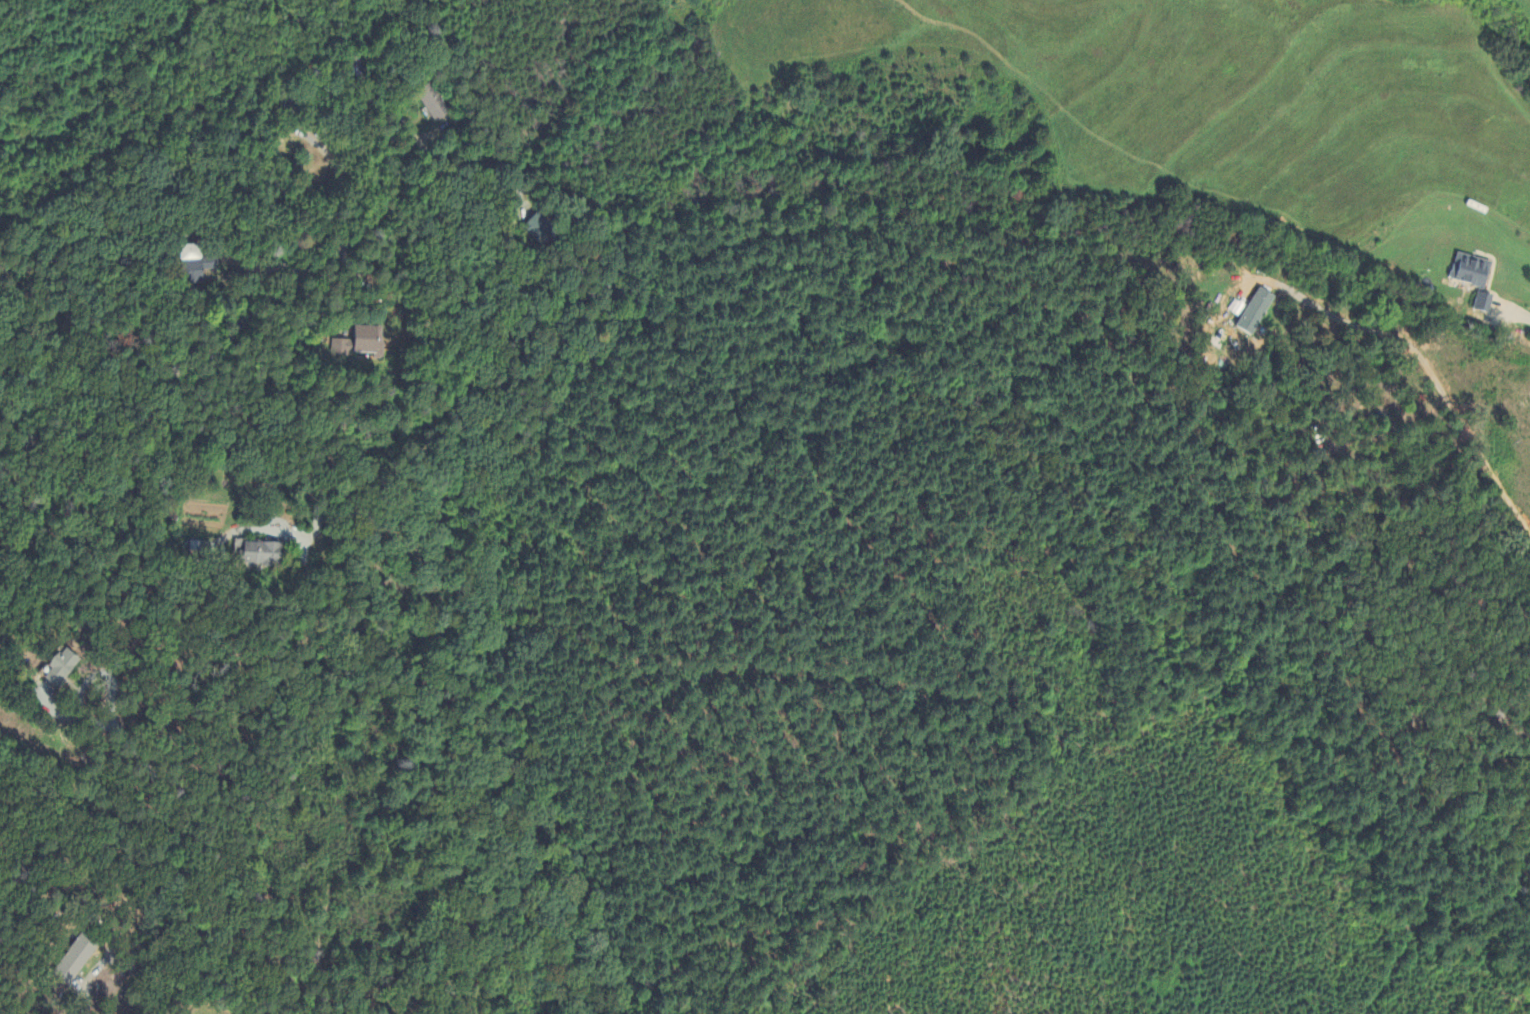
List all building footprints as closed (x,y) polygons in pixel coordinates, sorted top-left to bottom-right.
[(436,124),(450,114),(430,86),(416,96),(436,124)] [(538,244),(552,231),(536,215),(523,228),(538,244)] [(1489,263),(1454,254),(1446,281),(1481,290),(1489,263)] [(181,262),(182,285),(205,284),(205,270),(217,270),(217,261),(181,262)] [(1271,296),(1254,288),(1233,330),(1249,339),(1271,296)] [(1485,315),(1490,298),(1475,293),(1470,311),(1485,315)] [(331,354),(375,356),(374,360),(384,360),(385,329),(355,327),(355,342),(331,340),(331,354)] [(283,564),(283,544),(245,543),(245,566),(274,567),(274,564),(283,564)] [(59,690),(83,661),(67,648),(50,669),(52,671),(45,679),(59,690)] [(101,946),(83,933),(55,971),(73,984),(101,946)]
